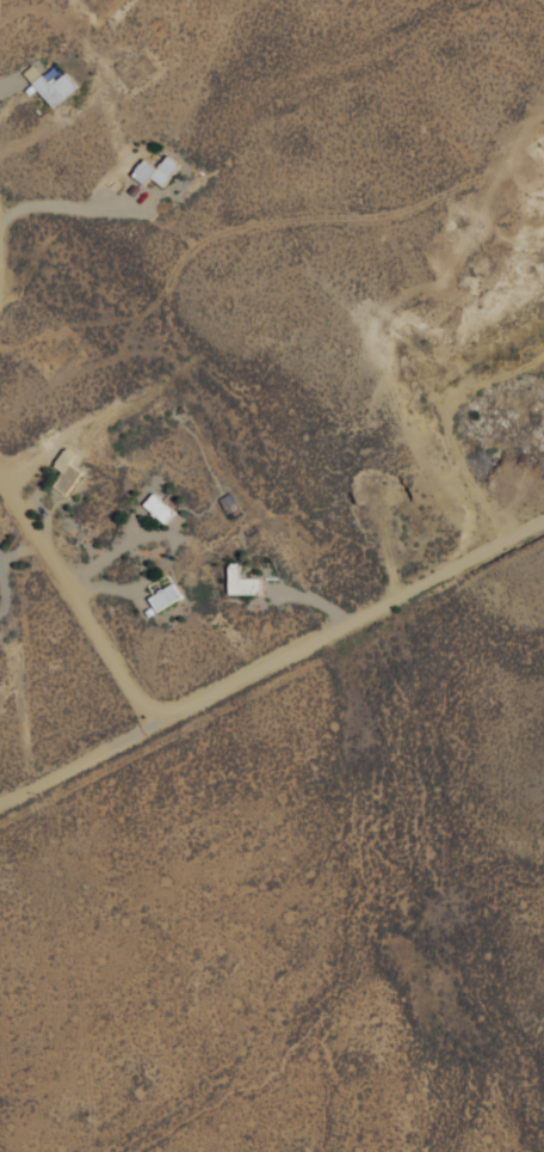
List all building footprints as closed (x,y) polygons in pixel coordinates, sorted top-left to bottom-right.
[(46,81),(39,73),(29,80),(49,106),(75,87),(62,69),(46,81)] [(143,182),(147,176),(162,185),(176,161),(163,153),(155,166),(140,157),(129,173),(143,182)] [(162,523),(173,510),(150,491),(140,504),(162,523)] [(225,593),(257,592),(257,577),(236,577),(236,562),(225,562),(225,593)] [(151,609),(178,599),(171,583),(145,594),(151,609)]
